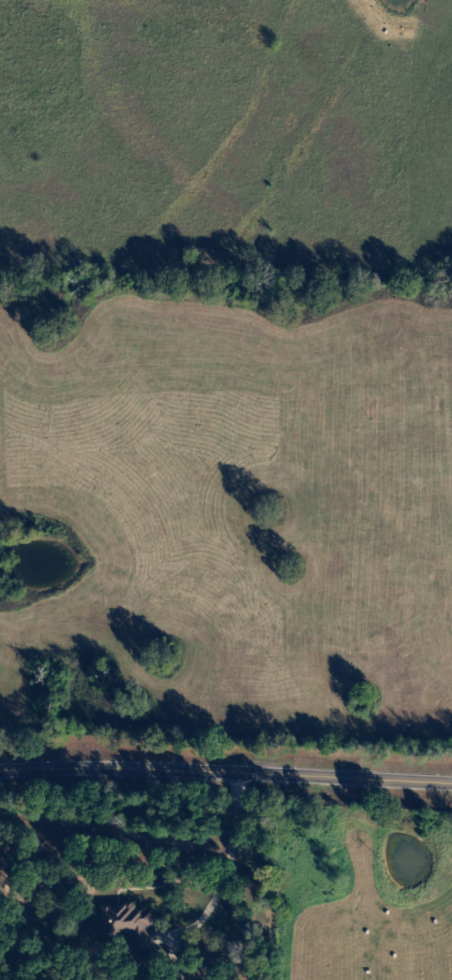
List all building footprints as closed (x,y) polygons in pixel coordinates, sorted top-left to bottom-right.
[(153,953),(150,906),(106,909),(107,920),(120,919),(121,933),(132,932),(134,954),(153,953)]
